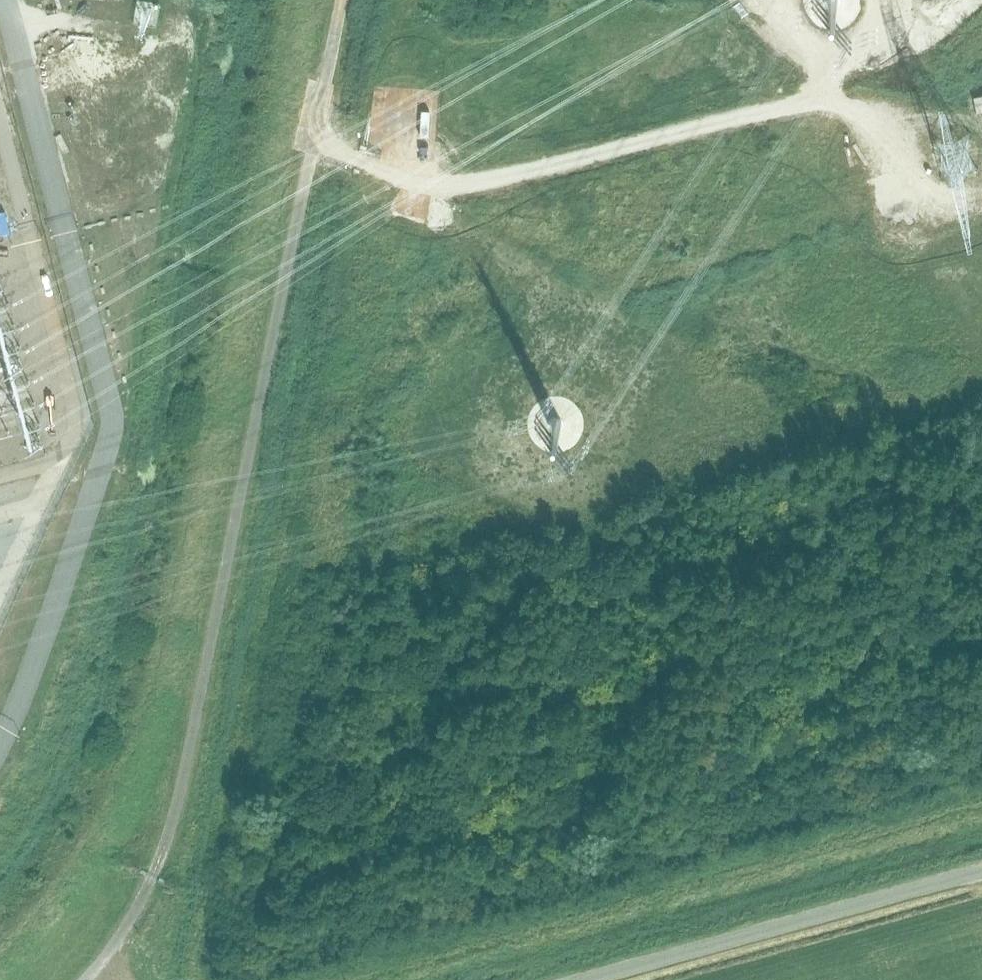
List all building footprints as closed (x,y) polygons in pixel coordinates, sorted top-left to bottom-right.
[(182,2),(166,0),(158,0),(154,30),(178,33),(182,2)] [(159,86),(164,49),(141,46),(135,83),(159,86)] [(130,111),(154,111),(155,100),(131,99),(130,111)] [(154,165),(155,158),(131,156),(131,164),(154,165)]
